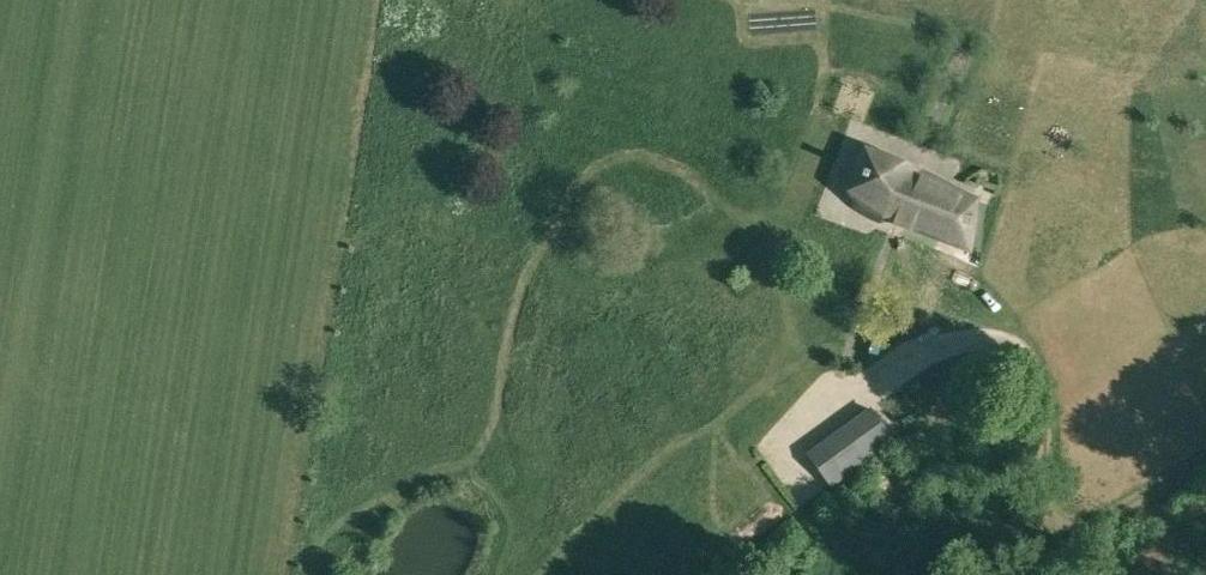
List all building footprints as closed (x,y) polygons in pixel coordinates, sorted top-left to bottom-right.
[(879,218),(970,253),(978,197),(916,161),(860,143),(843,190),(879,218)] [(805,453),(829,486),(892,440),(869,407),(805,453)]
